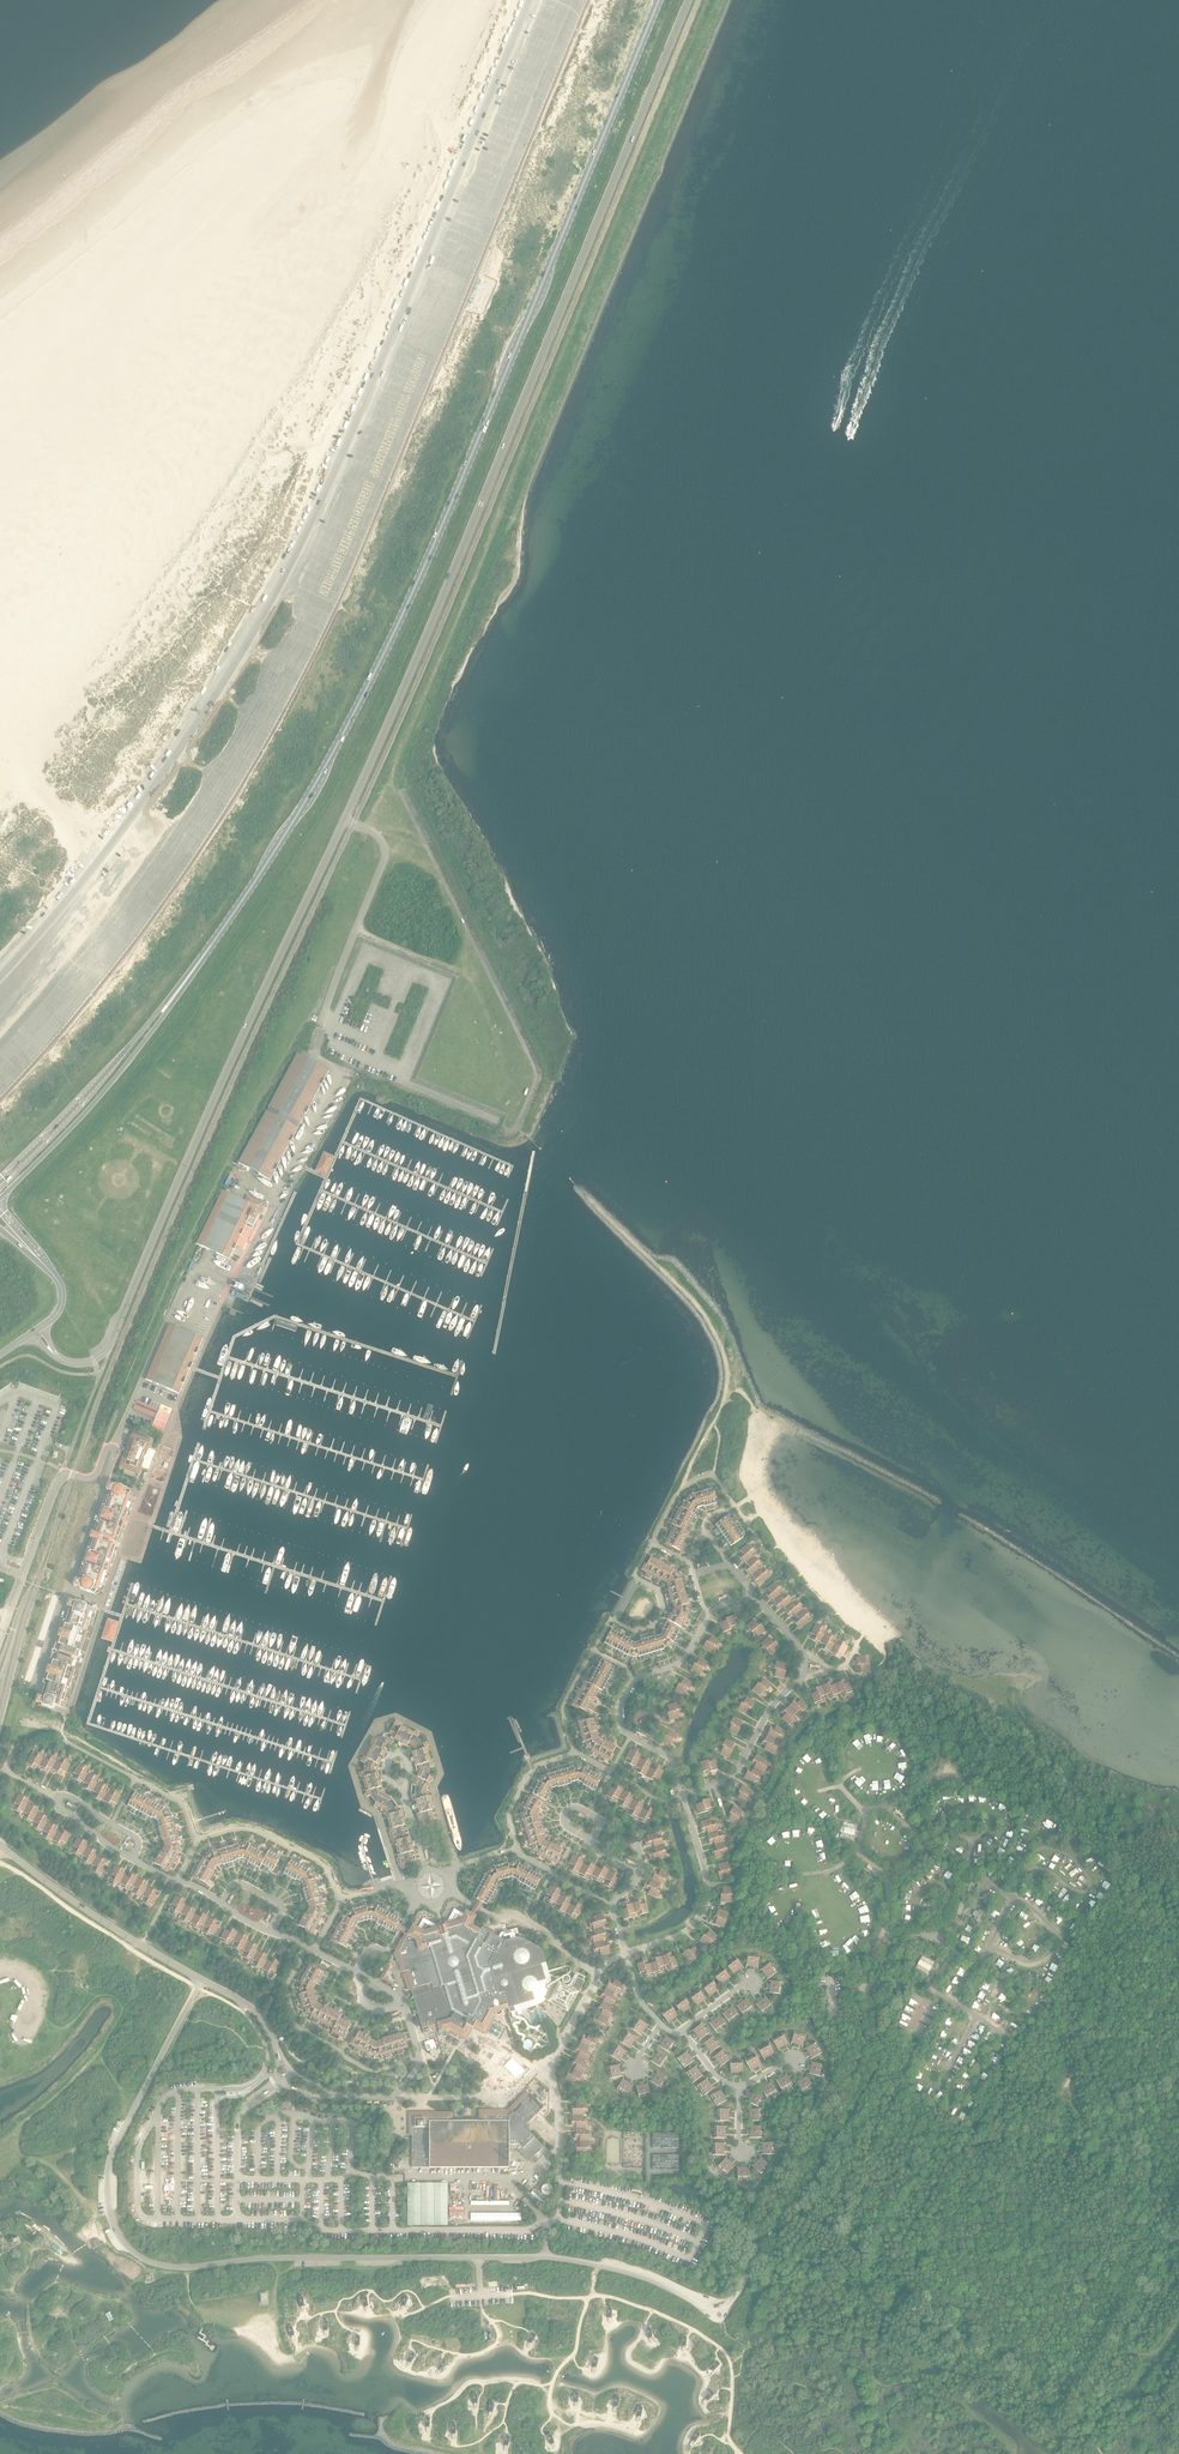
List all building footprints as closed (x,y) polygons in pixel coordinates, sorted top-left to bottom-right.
[(238,1163),(269,1180),(329,1071),(317,1064),(308,1060),(303,1057),(297,1054),(238,1163)] [(315,1169),(325,1174),(334,1156),(323,1151),(315,1169)] [(196,1244),(228,1259),(236,1245),(243,1230),(257,1201),(247,1196),(245,1201),(222,1190),(196,1244)] [(243,1230),(236,1245),(243,1248),(249,1233),(253,1226),(253,1227),(257,1218),(258,1218),(260,1214),(257,1213),(262,1203),(257,1201),(243,1230)] [(298,1325),(278,1319),(276,1324),(296,1331),(298,1325)] [(146,1379),(179,1394),(202,1339),(169,1325),(146,1379)] [(159,1409),(135,1400),(135,1402),(158,1412),(159,1409)] [(134,1404),(132,1408),(155,1418),(157,1414),(134,1404)] [(126,1453),(125,1452),(120,1464),(137,1471),(139,1465),(148,1469),(155,1451),(146,1447),(148,1443),(131,1436),(127,1447),(128,1448),(126,1453)] [(93,1532),(91,1532),(89,1537),(91,1538),(76,1579),(75,1579),(73,1585),(80,1588),(79,1589),(82,1590),(83,1591),(86,1592),(88,1592),(91,1593),(92,1590),(93,1589),(98,1591),(100,1584),(101,1584),(106,1572),(108,1573),(113,1559),(111,1558),(115,1544),(102,1540),(103,1538),(114,1542),(115,1541),(116,1542),(121,1529),(123,1530),(128,1515),(125,1515),(130,1502),(128,1502),(131,1495),(126,1493),(126,1492),(127,1489),(123,1488),(123,1487),(120,1486),(118,1486),(115,1485),(115,1486),(108,1484),(106,1490),(107,1491),(93,1532)] [(669,1518),(674,1521),(672,1524),(671,1523),(669,1526),(674,1528),(672,1531),(672,1532),(670,1535),(666,1533),(663,1537),(668,1539),(666,1543),(679,1550),(681,1547),(685,1549),(688,1544),(683,1542),(685,1539),(687,1535),(691,1538),(693,1535),(690,1533),(691,1531),(686,1529),(688,1526),(689,1526),(688,1525),(690,1522),(694,1525),(697,1520),(693,1518),(695,1514),(694,1513),(697,1508),(703,1506),(704,1507),(708,1505),(709,1510),(714,1509),(713,1504),(717,1503),(715,1499),(716,1499),(714,1492),(713,1492),(712,1488),(708,1489),(707,1485),(702,1486),(703,1491),(700,1492),(699,1492),(696,1493),(694,1488),(692,1489),(693,1494),(693,1495),(688,1496),(685,1501),(684,1501),(682,1505),(678,1502),(676,1507),(680,1509),(678,1512),(678,1513),(676,1516),(672,1514),(669,1518)] [(733,1523),(737,1521),(734,1516),(730,1519),(728,1516),(724,1518),(719,1522),(715,1524),(718,1528),(714,1530),(717,1535),(720,1532),(723,1535),(725,1538),(721,1541),(724,1545),(728,1543),(730,1546),(734,1544),(740,1540),(739,1540),(743,1537),(740,1534),(744,1531),(741,1527),(737,1530),(735,1527),(736,1527),(735,1526),(733,1523)] [(738,1556),(740,1559),(753,1548),(751,1546),(750,1547),(747,1544),(740,1550),(742,1553),(738,1556)] [(744,1560),(746,1563),(753,1556),(751,1554),(755,1550),(753,1548),(740,1559),(743,1561),(744,1560)] [(669,1593),(664,1594),(666,1599),(671,1598),(672,1602),(673,1602),(675,1608),(671,1614),(668,1617),(664,1615),(663,1618),(685,1629),(686,1627),(682,1625),(684,1621),(686,1618),(690,1620),(691,1618),(687,1615),(686,1615),(689,1610),(687,1604),(688,1604),(687,1600),(692,1598),(690,1593),(685,1595),(685,1591),(684,1591),(683,1587),(688,1586),(686,1581),(682,1583),(681,1578),(680,1579),(678,1573),(673,1571),(674,1570),(670,1568),(672,1563),(667,1561),(665,1565),(662,1563),(658,1561),(661,1557),(656,1555),(654,1559),(650,1557),(643,1571),(647,1572),(644,1577),(649,1579),(651,1575),(654,1577),(655,1577),(658,1579),(656,1583),(658,1584),(660,1580),(661,1580),(661,1579),(667,1582),(669,1589),(668,1589),(669,1593)] [(744,1569),(746,1571),(759,1560),(757,1558),(755,1559),(753,1556),(746,1563),(748,1565),(744,1569)] [(749,1573),(751,1575),(759,1569),(757,1566),(761,1562),(759,1560),(746,1571),(748,1574),(749,1573)] [(752,1578),(755,1581),(767,1570),(765,1568),(761,1571),(759,1569),(751,1575),(754,1577),(752,1578)] [(767,1570),(755,1581),(757,1583),(760,1580),(763,1583),(770,1576),(768,1573),(769,1572),(767,1570)] [(766,1594),(768,1597),(781,1586),(779,1583),(777,1585),(775,1582),(767,1588),(769,1591),(766,1594)] [(771,1598),(773,1601),(780,1594),(778,1592),(782,1588),(781,1586),(768,1597),(770,1599),(771,1598)] [(774,1604),(776,1606),(789,1595),(787,1593),(783,1597),(780,1594),(773,1601),(775,1603),(774,1604)] [(782,1606),(784,1608),(792,1602),(789,1599),(791,1598),(789,1595),(776,1606),(778,1609),(782,1606)] [(54,1650),(58,1651),(56,1654),(53,1653),(38,1696),(36,1702),(42,1704),(41,1705),(53,1709),(54,1705),(59,1706),(61,1700),(64,1700),(90,1618),(88,1617),(90,1610),(85,1609),(87,1605),(76,1601),(75,1602),(69,1600),(67,1606),(68,1606),(54,1650)] [(785,1611),(787,1614),(800,1603),(798,1601),(794,1604),(792,1602),(784,1608),(786,1610),(785,1611)] [(800,1603),(787,1614),(789,1616),(793,1613),(795,1616),(803,1609),(800,1607),(802,1605),(800,1603)] [(794,1621),(796,1624),(809,1613),(807,1610),(805,1612),(803,1609),(795,1616),(798,1618),(794,1621)] [(809,1613),(796,1624),(798,1626),(799,1625),(801,1628),(809,1621),(806,1619),(811,1615),(809,1613)] [(733,1615),(726,1618),(730,1629),(733,1628),(732,1626),(737,1624),(733,1615)] [(107,1618),(101,1638),(112,1642),(118,1622),(107,1618)] [(730,1629),(726,1618),(723,1619),(724,1621),(719,1623),(723,1632),(730,1629)] [(617,1655),(621,1657),(624,1653),(627,1655),(628,1654),(633,1657),(638,1655),(639,1656),(642,1655),(644,1660),(649,1658),(648,1654),(651,1653),(655,1651),(656,1656),(661,1655),(660,1650),(664,1649),(664,1648),(669,1646),(672,1641),(673,1642),(673,1641),(677,1644),(678,1641),(674,1639),(676,1636),(676,1635),(678,1632),(682,1635),(683,1632),(662,1620),(660,1623),(664,1625),(662,1629),(663,1629),(660,1635),(654,1637),(653,1636),(649,1637),(648,1632),(643,1634),(644,1639),(640,1640),(641,1641),(634,1643),(628,1640),(629,1639),(629,1638),(631,1634),(628,1633),(626,1637),(623,1635),(619,1634),(622,1629),(617,1627),(615,1631),(611,1629),(609,1633),(606,1639),(604,1643),(608,1645),(605,1649),(610,1651),(612,1647),(615,1649),(616,1649),(619,1651),(617,1655)] [(746,1626),(751,1632),(760,1624),(758,1622),(757,1623),(754,1620),(746,1626)] [(760,1624),(751,1632),(753,1634),(755,1633),(758,1636),(765,1630),(760,1624)] [(811,1639),(814,1641),(822,1626),(819,1624),(818,1626),(815,1625),(810,1633),(813,1635),(811,1639)] [(818,1641),(820,1643),(825,1634),(822,1632),(825,1627),(822,1626),(814,1641),(817,1642),(818,1641)] [(821,1649),(824,1650),(832,1635),(829,1634),(828,1636),(825,1634),(820,1643),(823,1644),(821,1649)] [(707,1638),(706,1641),(716,1647),(720,1640),(711,1635),(709,1640),(707,1638)] [(827,1650),(830,1652),(835,1643),(832,1642),(834,1637),(832,1635),(824,1650),(827,1652),(827,1650)] [(45,1640),(35,1636),(32,1645),(42,1649),(45,1640)] [(761,1643),(766,1649),(775,1641),(773,1639),(772,1640),(769,1637),(761,1643)] [(832,1655),(835,1656),(843,1641),(840,1640),(838,1645),(835,1643),(830,1652),(833,1653),(832,1655)] [(716,1647),(706,1641),(702,1648),(711,1653),(713,1649),(715,1650),(716,1647)] [(775,1641),(766,1649),(768,1651),(770,1650),(773,1653),(780,1647),(775,1641)] [(843,1641),(835,1656),(838,1658),(840,1653),(843,1655),(848,1646),(845,1645),(846,1643),(843,1641)] [(856,1658),(857,1665),(869,1663),(869,1660),(867,1660),(866,1656),(856,1658)] [(695,1661),(694,1664),(704,1669),(708,1662),(699,1658),(697,1662),(695,1661)] [(608,1679),(610,1676),(614,1678),(616,1673),(612,1671),(614,1667),(610,1665),(604,1662),(601,1660),(599,1664),(594,1661),(592,1666),(596,1668),(594,1671),(594,1672),(593,1675),(588,1673),(586,1677),(590,1680),(588,1683),(585,1681),(583,1685),(579,1682),(576,1687),(581,1689),(579,1692),(579,1693),(577,1696),(573,1694),(570,1698),(575,1701),(573,1704),(586,1712),(588,1708),(592,1710),(595,1706),(591,1703),(592,1700),(593,1700),(594,1697),(598,1699),(601,1694),(597,1692),(598,1689),(601,1691),(604,1687),(608,1689),(610,1685),(606,1682),(608,1679)] [(776,1661),(774,1668),(786,1671),(786,1668),(784,1668),(785,1663),(776,1661)] [(869,1663),(857,1665),(858,1668),(860,1668),(861,1672),(870,1671),(869,1663)] [(704,1669),(694,1664),(690,1670),(699,1675),(701,1671),(703,1672),(704,1669)] [(786,1671),(774,1668),(773,1671),(775,1672),(774,1676),(784,1679),(786,1671)] [(680,1681),(678,1684),(688,1689),(692,1682),(684,1678),(681,1682),(680,1681)] [(760,1680),(758,1683),(767,1691),(772,1685),(764,1678),(761,1682),(760,1680)] [(844,1679),(841,1680),(847,1696),(850,1695),(849,1693),(852,1691),(849,1682),(845,1683),(844,1679)] [(830,1680),(827,1682),(834,1697),(836,1696),(836,1694),(839,1693),(835,1684),(832,1685),(830,1680)] [(838,1683),(835,1684),(839,1693),(842,1692),(844,1697),(847,1696),(841,1680),(838,1681),(838,1683)] [(825,1684),(822,1685),(825,1694),(829,1693),(831,1699),(834,1697),(827,1682),(824,1683),(825,1684)] [(767,1691),(758,1683),(753,1689),(760,1695),(763,1692),(764,1693),(767,1691)] [(688,1689),(678,1684),(674,1690),(683,1695),(685,1691),(687,1692),(688,1689)] [(818,1685),(815,1687),(822,1702),(824,1701),(822,1696),(825,1694),(822,1685),(819,1687),(818,1685)] [(822,1702),(815,1687),(812,1688),(814,1693),(811,1694),(815,1703),(818,1701),(819,1703),(822,1702)] [(742,1700),(741,1703),(751,1708),(755,1701),(746,1697),(744,1701),(742,1700)] [(794,1698),(792,1700),(804,1713),(806,1711),(804,1709),(807,1706),(800,1699),(798,1702),(794,1698)] [(791,1704),(789,1706),(795,1713),(798,1711),(802,1715),(804,1713),(792,1700),(790,1703),(791,1704)] [(666,1710),(667,1713),(679,1710),(676,1702),(667,1705),(668,1709),(666,1710)] [(751,1708),(741,1703),(737,1709),(746,1714),(748,1710),(750,1711),(751,1708)] [(785,1707),(783,1710),(794,1722),(797,1720),(793,1715),(795,1713),(789,1706),(786,1708),(785,1707)] [(679,1710),(667,1713),(669,1720),(679,1718),(677,1713),(680,1713),(679,1710)] [(794,1722),(783,1710),(781,1712),(784,1715),(782,1718),(788,1725),(791,1722),(792,1724),(794,1722)] [(733,1716),(730,1723),(740,1729),(741,1726),(740,1725),(742,1721),(733,1716)] [(579,1740),(579,1743),(584,1741),(584,1742),(585,1741),(587,1747),(592,1749),(591,1750),(589,1755),(591,1756),(594,1752),(597,1754),(600,1755),(598,1760),(603,1762),(605,1758),(609,1760),(616,1746),(612,1744),(615,1740),(610,1738),(608,1742),(604,1740),(604,1741),(598,1738),(596,1731),(597,1731),(596,1727),(600,1726),(599,1721),(594,1722),(593,1718),(578,1722),(579,1726),(575,1728),(576,1733),(581,1731),(582,1735),(583,1739),(579,1740)] [(420,1770),(417,1776),(428,1782),(431,1777),(429,1776),(430,1767),(432,1767),(431,1761),(428,1761),(425,1749),(427,1748),(425,1742),(423,1743),(417,1737),(419,1734),(413,1732),(412,1734),(401,1727),(402,1725),(395,1722),(387,1724),(389,1732),(389,1733),(395,1736),(394,1738),(399,1741),(398,1743),(398,1744),(398,1745),(399,1745),(400,1745),(402,1742),(407,1745),(408,1743),(413,1746),(415,1751),(412,1752),(414,1757),(411,1758),(411,1759),(411,1760),(411,1761),(412,1761),(415,1760),(416,1766),(419,1765),(420,1770)] [(740,1729),(730,1723),(728,1726),(730,1727),(728,1731),(736,1736),(740,1729)] [(770,1726),(769,1729),(783,1737),(785,1734),(783,1733),(785,1730),(776,1726),(775,1729),(770,1726)] [(666,1732),(664,1735),(675,1741),(679,1734),(670,1729),(668,1733),(666,1732)] [(768,1733),(767,1735),(775,1740),(777,1737),(782,1740),(783,1737),(769,1729),(767,1732),(768,1733)] [(675,1741),(664,1735),(661,1742),(669,1747),(671,1743),(673,1744),(675,1741)] [(764,1738),(762,1741),(777,1748),(779,1746),(774,1743),(775,1740),(767,1735),(765,1738),(764,1738)] [(376,1802),(374,1804),(385,1810),(387,1816),(389,1815),(393,1828),(390,1828),(394,1842),(397,1841),(400,1854),(398,1854),(402,1868),(414,1865),(411,1852),(413,1851),(411,1846),(413,1845),(414,1845),(414,1844),(414,1843),(414,1842),(413,1842),(410,1843),(409,1837),(406,1838),(403,1825),(405,1825),(403,1819),(405,1819),(406,1819),(406,1818),(407,1818),(407,1817),(406,1817),(406,1816),(405,1816),(402,1816),(401,1811),(399,1812),(397,1806),(395,1807),(389,1800),(391,1798),(380,1793),(378,1787),(381,1787),(379,1781),(381,1780),(382,1780),(382,1779),(382,1778),(381,1777),(378,1778),(377,1773),(374,1773),(373,1768),(375,1763),(378,1764),(380,1759),(383,1761),(384,1760),(385,1759),(384,1758),(382,1756),(384,1751),(382,1750),(386,1744),(385,1744),(383,1736),(375,1738),(371,1745),(373,1746),(367,1757),(365,1756),(362,1762),(364,1763),(363,1771),(361,1772),(362,1778),(365,1777),(368,1790),(366,1790),(368,1796),(370,1795),(376,1802)] [(725,1739),(722,1745),(732,1751),(734,1748),(732,1747),(734,1743),(725,1739)] [(777,1748),(762,1741),(761,1743),(765,1746),(764,1749),(772,1753),(774,1750),(776,1751),(777,1748)] [(732,1751),(722,1745),(720,1748),(722,1749),(720,1753),(728,1758),(732,1751)] [(627,1762),(630,1764),(638,1749),(635,1747),(633,1751),(631,1749),(626,1758),(629,1759),(627,1762)] [(630,1764),(636,1767),(640,1758),(637,1757),(641,1751),(638,1749),(630,1764)] [(29,1766),(31,1767),(39,1752),(37,1751),(34,1756),(31,1754),(26,1763),(29,1764),(29,1766)] [(37,1764),(39,1766),(44,1757),(41,1756),(42,1754),(39,1752),(31,1767),(34,1769),(37,1764)] [(42,1769),(44,1770),(52,1755),(50,1754),(47,1759),(44,1757),(39,1766),(42,1767),(42,1769)] [(754,1757),(752,1760),(767,1768),(768,1765),(763,1762),(765,1759),(757,1754),(755,1757),(754,1757)] [(50,1767),(53,1769),(57,1760),(54,1759),(55,1757),(52,1755),(44,1770),(47,1772),(50,1767)] [(55,1772),(58,1773),(66,1758),(63,1757),(60,1762),(57,1760),(53,1769),(55,1770),(55,1772)] [(637,1772),(639,1773),(648,1758),(645,1757),(643,1760),(640,1758),(636,1767),(639,1769),(637,1772)] [(66,1758),(58,1773),(60,1775),(63,1770),(66,1772),(70,1763),(67,1762),(68,1760),(66,1758)] [(639,1773),(645,1776),(650,1768),(647,1766),(651,1760),(648,1758),(639,1773)] [(710,1759),(707,1760),(711,1771),(718,1769),(715,1760),(711,1761),(710,1759)] [(711,1771),(707,1760),(700,1762),(703,1771),(707,1770),(708,1772),(711,1771)] [(755,1765),(753,1768),(762,1772),(764,1769),(766,1770),(767,1768),(752,1760),(751,1762),(755,1765)] [(596,1787),(600,1781),(602,1777),(598,1775),(600,1771),(596,1768),(593,1773),(590,1771),(587,1769),(589,1765),(586,1763),(584,1768),(584,1769),(578,1766),(573,1767),(569,1768),(567,1763),(562,1765),(564,1769),(560,1770),(556,1771),(555,1767),(550,1768),(551,1773),(547,1774),(548,1775),(542,1777),(539,1782),(539,1781),(537,1785),(532,1783),(530,1787),(534,1790),(532,1793),(536,1795),(542,1799),(542,1798),(546,1800),(547,1797),(552,1799),(553,1797),(549,1794),(548,1794),(551,1788),(558,1786),(558,1787),(562,1786),(563,1790),(568,1789),(567,1784),(571,1783),(571,1782),(577,1780),(583,1783),(582,1784),(586,1786),(584,1790),(588,1793),(591,1789),(594,1791),(596,1787)] [(645,1776),(651,1779),(659,1764),(656,1763),(653,1769),(650,1768),(645,1776)] [(74,1779),(77,1780),(85,1765),(83,1764),(82,1766),(78,1764),(74,1773),(77,1774),(74,1779)] [(81,1780),(84,1782),(88,1773),(85,1772),(88,1767),(85,1765),(77,1780),(80,1782),(81,1780)] [(659,1765),(651,1780),(654,1781),(655,1778),(659,1779),(663,1771),(660,1769),(662,1766),(659,1765)] [(747,1768),(746,1771),(761,1779),(762,1776),(760,1775),(762,1772),(753,1768),(752,1770),(747,1768)] [(761,1779),(746,1771),(744,1774),(746,1774),(744,1778),(753,1782),(754,1779),(759,1782),(761,1779)] [(84,1788),(87,1789),(95,1775),(92,1773),(91,1775),(88,1773),(84,1782),(86,1783),(84,1788)] [(90,1790),(93,1791),(98,1783),(95,1781),(98,1776),(95,1775),(87,1789),(90,1791),(90,1790)] [(430,1824),(433,1823),(429,1810),(432,1810),(428,1796),(425,1796),(424,1791),(427,1785),(416,1779),(413,1785),(415,1786),(414,1794),(412,1795),(413,1801),(416,1800),(417,1805),(412,1806),(412,1807),(411,1807),(411,1808),(412,1808),(412,1809),(413,1809),(418,1808),(419,1812),(417,1813),(421,1827),(425,1826),(430,1824)] [(94,1797),(97,1799),(105,1784),(102,1782),(101,1784),(98,1783),(93,1791),(96,1793),(94,1797)] [(100,1799),(103,1801),(107,1792),(104,1790),(107,1785),(105,1784),(97,1799),(99,1800),(100,1799)] [(608,1799),(610,1800),(618,1785),(616,1784),(613,1788),(610,1787),(605,1795),(609,1797),(608,1799)] [(616,1797),(619,1798),(623,1790),(620,1788),(621,1788),(621,1787),(618,1785),(610,1800),(613,1802),(616,1797)] [(742,1785),(739,1792),(749,1797),(750,1794),(749,1793),(751,1789),(742,1785)] [(105,1803),(108,1805),(116,1790),(113,1789),(111,1794),(107,1792),(103,1801),(106,1802),(105,1803)] [(154,1863),(168,1870),(170,1867),(174,1869),(177,1864),(172,1862),(174,1859),(176,1855),(180,1858),(182,1855),(177,1853),(177,1852),(179,1847),(177,1842),(179,1842),(177,1837),(182,1836),(180,1831),(176,1832),(175,1829),(174,1825),(178,1824),(177,1819),(172,1820),(171,1816),(170,1816),(168,1811),(163,1808),(164,1807),(166,1803),(164,1802),(161,1806),(158,1804),(154,1802),(157,1798),(152,1795),(150,1800),(147,1798),(146,1798),(143,1796),(145,1792),(141,1789),(139,1793),(135,1792),(133,1795),(129,1801),(130,1801),(128,1805),(131,1807),(129,1811),(133,1814),(136,1810),(139,1811),(139,1812),(139,1811),(142,1813),(140,1817),(145,1820),(147,1816),(151,1818),(151,1817),(157,1820),(159,1826),(158,1827),(159,1831),(155,1832),(156,1837),(161,1836),(162,1840),(163,1839),(165,1846),(162,1852),(161,1851),(159,1855),(155,1853),(152,1857),(156,1859),(154,1863)] [(116,1790),(108,1805),(111,1806),(113,1802),(116,1804),(121,1795),(118,1793),(119,1791),(116,1790)] [(626,1791),(623,1790),(619,1798),(622,1800),(619,1805),(622,1807),(630,1792),(627,1790),(626,1791)] [(625,1806),(628,1808),(633,1799),(630,1798),(633,1793),(630,1792),(622,1807),(624,1808),(625,1806)] [(749,1797),(739,1792),(737,1794),(739,1795),(737,1799),(745,1804),(749,1797)] [(14,1809),(17,1811),(25,1796),(22,1794),(21,1796),(18,1794),(14,1803),(17,1804),(14,1809)] [(21,1810),(24,1812),(28,1803),(26,1802),(28,1798),(25,1796),(17,1811),(20,1812),(21,1810)] [(544,1834),(542,1830),(547,1828),(545,1823),(541,1825),(540,1821),(539,1821),(537,1815),(540,1809),(541,1809),(545,1811),(547,1809),(542,1807),(544,1803),(531,1796),(529,1799),(524,1797),(522,1802),(526,1804),(524,1808),(525,1808),(522,1813),(524,1819),(523,1819),(524,1823),(520,1824),(521,1829),(526,1828),(527,1832),(528,1835),(523,1837),(525,1842),(529,1840),(531,1844),(532,1844),(533,1850),(538,1852),(538,1853),(536,1858),(538,1859),(541,1855),(544,1856),(544,1857),(547,1858),(545,1862),(550,1865),(552,1861),(555,1863),(563,1849),(559,1847),(561,1843),(557,1840),(554,1845),(551,1843),(550,1844),(544,1840),(543,1834),(544,1834)] [(710,1798),(702,1800),(706,1811),(709,1811),(708,1808),(712,1807),(710,1798)] [(629,1814),(631,1816),(639,1801),(636,1799),(636,1801),(633,1799),(628,1808),(631,1809),(629,1814)] [(706,1811),(702,1800),(699,1801),(700,1803),(695,1804),(698,1814),(706,1811)] [(635,1815),(638,1817),(643,1808),(640,1807),(642,1802),(639,1801),(631,1816),(634,1817),(635,1815)] [(24,1819),(27,1820),(35,1805),(32,1804),(31,1805),(28,1803),(24,1812),(27,1814),(24,1819)] [(30,1820),(33,1821),(38,1813),(35,1811),(38,1807),(35,1805),(27,1820),(29,1822),(30,1820)] [(640,1821),(643,1822),(651,1807),(648,1806),(645,1810),(643,1808),(638,1817),(641,1819),(640,1821)] [(733,1806),(729,1813),(740,1818),(741,1815),(739,1814),(742,1810),(733,1806)] [(651,1807),(643,1822),(645,1823),(648,1818),(651,1820),(656,1812),(653,1810),(654,1809),(651,1807)] [(34,1828),(36,1830),(44,1815),(42,1813),(41,1814),(38,1813),(33,1821),(36,1823),(34,1828)] [(740,1818),(729,1813),(728,1815),(730,1816),(728,1820),(736,1825),(740,1818)] [(40,1829),(43,1831),(48,1822),(45,1821),(47,1816),(44,1815),(36,1830),(39,1831),(40,1829)] [(700,1825),(701,1829),(718,1824),(717,1821),(711,1822),(710,1819),(701,1822),(702,1825),(700,1825)] [(43,1837),(46,1839),(54,1824),(51,1822),(51,1824),(48,1822),(43,1831),(46,1832),(43,1837)] [(839,1832),(841,1832),(839,1837),(853,1840),(857,1825),(843,1822),(842,1826),(841,1826),(839,1832)] [(50,1838),(53,1840),(57,1832),(55,1830),(57,1826),(54,1824),(46,1839),(49,1840),(50,1838)] [(707,1830),(708,1833),(717,1831),(716,1827),(718,1826),(718,1824),(701,1829),(702,1832),(707,1830)] [(55,1844),(57,1845),(65,1830),(63,1829),(60,1833),(57,1832),(53,1840),(56,1842),(55,1844)] [(65,1830),(57,1845),(60,1846),(63,1841),(66,1843),(71,1835),(68,1833),(68,1832),(65,1830)] [(708,1837),(709,1840),(725,1835),(724,1832),(718,1834),(717,1831),(708,1833),(709,1836),(708,1837)] [(644,1840),(645,1843),(661,1838),(661,1835),(657,1836),(656,1833),(647,1835),(648,1839),(644,1840)] [(714,1841),(715,1845),(724,1842),(723,1839),(726,1838),(725,1835),(709,1840),(709,1843),(714,1841)] [(73,1853),(76,1854),(84,1839),(81,1838),(80,1839),(77,1837),(73,1846),(76,1848),(73,1853)] [(653,1844),(654,1847),(663,1844),(661,1838),(645,1843),(646,1846),(653,1844)] [(79,1854),(83,1855),(87,1847),(84,1845),(87,1841),(84,1839),(76,1854),(78,1856),(79,1854)] [(191,1870),(196,1873),(194,1876),(207,1884),(209,1880),(213,1882),(216,1878),(212,1875),(214,1872),(213,1871),(216,1865),(222,1863),(223,1864),(227,1863),(228,1868),(233,1866),(232,1862),(236,1860),(235,1859),(242,1858),(248,1861),(247,1862),(251,1864),(249,1868),(253,1870),(256,1866),(259,1868),(261,1864),(265,1866),(262,1870),(267,1872),(269,1868),(273,1870),(275,1866),(278,1860),(280,1856),(277,1855),(279,1850),(274,1848),(272,1852),(266,1849),(264,1853),(261,1851),(260,1851),(257,1849),(259,1845),(255,1843),(252,1847),(249,1845),(248,1846),(243,1843),(238,1845),(238,1844),(234,1845),(232,1840),(227,1842),(229,1846),(225,1848),(225,1847),(225,1848),(221,1849),(220,1844),(215,1846),(216,1850),(212,1851),(212,1852),(207,1854),(204,1859),(203,1859),(199,1856),(198,1859),(202,1861),(200,1864),(200,1865),(198,1868),(194,1866),(191,1870)] [(711,1849),(712,1852),(728,1847),(728,1845),(726,1845),(724,1842),(715,1845),(716,1848),(711,1849)] [(648,1852),(649,1855),(665,1850),(663,1844),(654,1847),(655,1850),(648,1852)] [(83,1862),(86,1864),(94,1849),(91,1847),(90,1848),(87,1847),(83,1855),(86,1857),(83,1862)] [(728,1847),(712,1852),(713,1855),(714,1855),(715,1858),(725,1855),(724,1852),(729,1850),(728,1847)] [(89,1863),(92,1865),(97,1856),(94,1855),(96,1850),(94,1849),(86,1864),(88,1865),(89,1863)] [(665,1850),(649,1855),(650,1858),(653,1857),(654,1861),(664,1858),(663,1854),(666,1853),(665,1850)] [(569,1870),(572,1871),(580,1856),(577,1855),(576,1856),(573,1854),(569,1863),(572,1865),(569,1870)] [(93,1871),(95,1873),(103,1858),(100,1856),(100,1858),(97,1856),(92,1865),(95,1866),(93,1871)] [(576,1871),(579,1872),(583,1864),(580,1862),(583,1858),(580,1856),(572,1871),(575,1873),(576,1871)] [(321,1914),(323,1909),(322,1904),(323,1903),(322,1899),(326,1898),(325,1893),(320,1894),(319,1891),(319,1890),(318,1887),(322,1886),(321,1881),(316,1882),(315,1878),(314,1878),(313,1873),(307,1870),(308,1869),(310,1865),(308,1864),(305,1868),(302,1866),(299,1864),(301,1860),(296,1857),(294,1862),(290,1860),(288,1863),(285,1870),(283,1873),(287,1875),(284,1879),(289,1882),(291,1878),(295,1880),(296,1879),(301,1882),(303,1888),(302,1889),(304,1893),(299,1894),(300,1899),(305,1898),(306,1902),(307,1901),(309,1908),(306,1914),(305,1913),(303,1917),(299,1914),(296,1919),(301,1921),(299,1925),(312,1932),(314,1929),(318,1931),(321,1926),(316,1924),(318,1921),(319,1921),(318,1920),(320,1917),(324,1920),(326,1917),(321,1915),(322,1915),(321,1914)] [(103,1858),(95,1873),(98,1874),(99,1872),(102,1874),(107,1866),(104,1864),(106,1859),(103,1858)] [(473,1897),(476,1899),(483,1902),(486,1904),(488,1901),(492,1903),(495,1898),(491,1896),(492,1893),(493,1893),(493,1892),(494,1889),(499,1891),(500,1889),(496,1887),(495,1886),(498,1880),(505,1878),(512,1876),(518,1879),(517,1880),(515,1885),(517,1886),(520,1882),(523,1883),(523,1884),(526,1885),(524,1890),(529,1892),(531,1888),(535,1890),(540,1880),(542,1876),(538,1874),(541,1870),(536,1868),(534,1872),(530,1870),(531,1870),(530,1870),(527,1868),(529,1864),(525,1861),(522,1866),(519,1864),(518,1865),(513,1862),(508,1864),(507,1863),(503,1864),(502,1859),(497,1861),(498,1865),(494,1866),(495,1867),(489,1869),(486,1874),(483,1877),(479,1875),(477,1880),(481,1882),(479,1885),(477,1889),(473,1886),(471,1891),(475,1893),(473,1897)] [(581,1876),(583,1877),(591,1862),(589,1861),(586,1865),(583,1864),(579,1872),(582,1874),(581,1876)] [(589,1874),(592,1875),(596,1867),(593,1865),(594,1864),(591,1862),(583,1877),(586,1879),(589,1874)] [(717,1869),(718,1872),(729,1869),(728,1862),(718,1864),(719,1868),(717,1869)] [(594,1879),(596,1880),(605,1866),(602,1864),(599,1868),(596,1867),(592,1875),(595,1877),(594,1879)] [(109,1878),(108,1881),(108,1883),(111,1884),(113,1883),(113,1882),(122,1867),(119,1866),(118,1867),(115,1865),(110,1874),(114,1876),(112,1878),(111,1877),(109,1878)] [(602,1877),(605,1878),(609,1870),(607,1868),(607,1867),(605,1866),(596,1880),(599,1882),(602,1877)] [(117,1882),(120,1883),(125,1875),(122,1873),(124,1869),(122,1867),(113,1882),(116,1884),(117,1882)] [(729,1869),(718,1872),(720,1880),(729,1877),(728,1873),(730,1872),(729,1869)] [(605,1885),(608,1887),(616,1872),(613,1870),(612,1871),(609,1870),(605,1878),(608,1880),(605,1885)] [(652,1870),(651,1873),(666,1881),(669,1875),(660,1870),(659,1873),(652,1870)] [(122,1887),(125,1888),(133,1873),(130,1872),(128,1876),(125,1875),(120,1883),(123,1885),(122,1887)] [(616,1872),(608,1887),(610,1888),(611,1886),(615,1888),(619,1879),(616,1878),(619,1873),(616,1872)] [(130,1885),(133,1886),(138,1878),(135,1876),(136,1875),(133,1873),(125,1888),(128,1890),(130,1885)] [(652,1877),(651,1880),(659,1885),(661,1881),(664,1883),(666,1881),(651,1873),(649,1875),(652,1877)] [(134,1893),(136,1894),(144,1880),(141,1878),(141,1879),(138,1878),(133,1886),(136,1888),(134,1893)] [(140,1894),(143,1896),(147,1887),(145,1886),(147,1881),(144,1880),(136,1894),(139,1896),(140,1894)] [(646,1881),(645,1884),(660,1892),(661,1889),(658,1888),(659,1885),(651,1880),(649,1883),(646,1881)] [(660,1892),(645,1884),(643,1887),(649,1890),(648,1893),(656,1898),(660,1892)] [(544,1898),(543,1900),(544,1903),(546,1904),(548,1903),(549,1902),(557,1887),(554,1886),(554,1887),(551,1885),(546,1894),(549,1896),(548,1898),(547,1897),(544,1898)] [(143,1902),(146,1904),(154,1889),(151,1887),(150,1889),(147,1887),(143,1896),(146,1897),(143,1902)] [(553,1902),(556,1903),(560,1895),(558,1893),(560,1889),(557,1887),(549,1902),(552,1904),(553,1902)] [(721,1891),(720,1894),(732,1895),(732,1887),(723,1887),(723,1891),(721,1891)] [(154,1889),(146,1904),(149,1905),(150,1903),(153,1905),(157,1897),(154,1895),(157,1890),(154,1889)] [(732,1895),(720,1894),(720,1902),(730,1902),(730,1898),(732,1898),(732,1895)] [(170,1908),(169,1910),(169,1913),(171,1914),(174,1913),(174,1912),(182,1897),(179,1896),(179,1897),(176,1895),(171,1904),(174,1906),(173,1908),(172,1907),(170,1908)] [(556,1910),(559,1911),(567,1897),(564,1895),(563,1896),(560,1895),(556,1903),(559,1905),(556,1910)] [(178,1912),(181,1913),(186,1905),(183,1903),(185,1899),(182,1897),(174,1912),(177,1914),(178,1912)] [(562,1911),(565,1913),(570,1904),(567,1903),(570,1898),(567,1897),(559,1911),(561,1913),(562,1911)] [(641,1897),(637,1898),(642,1914),(649,1912),(646,1903),(643,1904),(641,1897)] [(635,1902),(632,1903),(635,1912),(639,1911),(639,1915),(642,1914),(637,1898),(634,1899),(635,1902)] [(483,1902),(476,1899),(469,1912),(475,1916),(483,1902)] [(628,1900),(625,1901),(630,1917),(633,1917),(632,1913),(635,1912),(632,1903),(629,1904),(628,1900)] [(567,1916),(570,1918),(578,1903),(575,1901),(573,1906),(570,1904),(565,1913),(568,1914),(567,1916)] [(630,1917),(625,1901),(622,1902),(624,1909),(621,1910),(624,1919),(630,1917)] [(329,1934),(333,1936),(331,1939),(345,1947),(347,1943),(351,1945),(354,1941),(349,1938),(351,1935),(353,1932),(357,1934),(359,1931),(354,1929),(357,1923),(363,1921),(364,1921),(370,1919),(376,1922),(376,1923),(373,1927),(376,1928),(378,1924),(381,1926),(382,1926),(385,1928),(383,1932),(387,1935),(390,1930),(393,1932),(395,1929),(396,1928),(398,1923),(400,1919),(397,1917),(399,1913),(394,1910),(392,1914),(389,1913),(389,1912),(385,1911),(388,1906),(383,1904),(381,1908),(377,1906),(377,1907),(372,1904),(366,1906),(366,1905),(362,1906),(361,1902),(355,1903),(357,1908),(353,1909),(353,1910),(348,1912),(345,1917),(344,1916),(342,1920),(338,1918),(335,1922),(340,1924),(338,1928),(337,1928),(338,1928),(336,1931),(332,1929),(329,1934)] [(578,1903),(570,1918),(573,1919),(575,1914),(579,1916),(583,1907),(580,1906),(581,1904),(578,1903)] [(181,1920),(184,1922),(192,1907),(189,1905),(188,1906),(186,1905),(181,1913),(184,1915),(181,1920)] [(188,1921),(191,1923),(195,1914),(192,1913),(195,1908),(192,1907),(184,1922),(187,1923),(188,1921)] [(394,1952),(392,1956),(395,1957),(396,1963),(398,1962),(401,1971),(406,1970),(423,2027),(428,2026),(428,2028),(423,2030),(424,2033),(429,2031),(428,2029),(439,2026),(441,2034),(442,2036),(444,2037),(445,2037),(446,2036),(447,2035),(447,2034),(447,2033),(446,2030),(450,2028),(465,2035),(470,2026),(472,2027),(474,2024),(484,2030),(492,2013),(493,2014),(494,2014),(495,2015),(496,2015),(497,2015),(498,2015),(500,2015),(501,2014),(501,2013),(502,2012),(501,2010),(508,2008),(510,2013),(515,2011),(516,2013),(516,2015),(517,2015),(518,2015),(522,2014),(521,2009),(527,2007),(536,2005),(539,2003),(541,2002),(545,1999),(568,2011),(578,1991),(584,1981),(578,1977),(571,1989),(557,1981),(551,1984),(550,1980),(546,1963),(542,1951),(541,1950),(540,1949),(540,1948),(539,1947),(521,1938),(520,1938),(519,1938),(517,1937),(505,1941),(500,1938),(502,1935),(497,1932),(496,1935),(493,1934),(495,1932),(483,1925),(481,1930),(471,1925),(476,1916),(466,1911),(464,1914),(454,1909),(448,1922),(444,1923),(444,1925),(442,1926),(439,1926),(439,1924),(436,1925),(423,1918),(418,1928),(413,1925),(410,1930),(407,1928),(404,1933),(405,1934),(402,1940),(401,1940),(395,1950),(396,1951),(394,1952)] [(718,1909),(715,1916),(726,1920),(727,1917),(725,1916),(727,1912),(718,1909)] [(193,1926),(195,1928),(203,1913),(200,1911),(198,1916),(195,1914),(191,1923),(194,1924),(193,1926)] [(201,1924),(204,1926),(208,1917),(206,1916),(206,1914),(203,1913),(195,1928),(198,1929),(201,1924)] [(589,1921),(590,1924),(606,1919),(605,1916),(604,1916),(603,1913),(593,1916),(594,1919),(589,1921)] [(726,1920),(715,1916),(714,1919),(716,1920),(715,1924),(724,1927),(726,1920)] [(204,1932),(207,1934),(215,1919),(212,1917),(211,1919),(208,1917),(204,1926),(207,1927),(204,1932)] [(215,1919),(207,1934),(209,1935),(210,1933),(214,1935),(218,1927),(215,1925),(218,1920),(215,1919)] [(593,1926),(593,1930),(603,1927),(602,1924),(607,1922),(606,1919),(590,1924),(590,1927),(593,1926)] [(396,1928),(404,1933),(407,1928),(398,1923),(396,1928)] [(223,1941),(225,1943),(233,1928),(230,1926),(228,1931),(225,1929),(220,1938),(224,1939),(223,1941)] [(589,1934),(590,1937),(606,1933),(605,1930),(604,1930),(603,1927),(593,1930),(594,1933),(589,1934)] [(231,1939),(234,1941),(238,1932),(235,1931),(236,1929),(233,1928),(225,1943),(228,1944),(231,1939)] [(705,1932),(703,1934),(713,1941),(717,1935),(710,1929),(707,1933),(705,1932)] [(234,1947),(237,1949),(245,1934),(242,1932),(241,1934),(238,1932),(234,1941),(237,1942),(234,1947)] [(593,1940),(594,1943),(603,1940),(602,1937),(607,1936),(606,1933),(590,1937),(591,1940),(593,1940)] [(240,1948),(243,1950),(248,1941),(245,1940),(248,1935),(245,1934),(237,1949),(239,1950),(240,1948)] [(713,1941),(703,1934),(699,1940),(706,1946),(709,1943),(711,1944),(713,1941)] [(593,1947),(593,1950),(610,1945),(609,1942),(604,1943),(603,1940),(594,1943),(595,1946),(593,1947)] [(244,1957),(246,1958),(254,1943),(252,1942),(251,1943),(248,1941),(243,1950),(246,1952),(244,1957)] [(250,1958),(253,1959),(258,1951),(255,1949),(257,1945),(254,1943),(246,1958),(249,1960),(250,1958)] [(610,1945),(593,1950),(594,1953),(600,1951),(601,1955),(610,1952),(609,1949),(610,1948),(610,1945)] [(690,1947),(688,1949),(695,1959),(701,1954),(695,1946),(692,1949),(690,1947)] [(695,1959),(688,1949),(681,1953),(687,1961),(691,1959),(692,1960),(695,1959)] [(253,1966),(256,1967),(264,1953),(261,1951),(261,1952),(258,1951),(253,1959),(256,1961),(253,1966)] [(671,1952),(667,1953),(672,1969),(675,1968),(674,1966),(678,1965),(675,1956),(672,1957),(671,1952)] [(260,1967),(263,1969),(267,1960),(264,1959),(267,1954),(264,1953),(256,1967),(259,1969),(260,1967)] [(665,1955),(662,1956),(664,1965),(668,1964),(669,1970),(672,1969),(667,1953),(664,1954),(665,1955)] [(658,1955),(655,1956),(660,1973),(663,1972),(661,1966),(664,1965),(662,1956),(659,1957),(658,1955)] [(653,1962),(650,1963),(653,1972),(656,1971),(657,1973),(660,1973),(655,1956),(652,1957),(653,1962)] [(934,1962),(922,1956),(915,1968),(927,1975),(934,1962)] [(265,1972),(267,1974),(275,1959),(273,1957),(270,1962),(267,1960),(263,1969),(266,1970),(265,1972)] [(268,1974),(267,1975),(268,1977),(270,1978),(273,1978),(274,1975),(273,1973),(272,1972),(273,1970),(276,1972),(281,1963),(278,1962),(278,1960),(275,1959),(267,1974),(268,1974)] [(646,1959),(643,1960),(647,1976),(650,1975),(650,1973),(653,1972),(650,1963),(647,1964),(646,1959)] [(737,1959),(732,1963),(740,1973),(742,1972),(740,1968),(742,1966),(737,1959)] [(647,1976),(643,1960),(639,1961),(640,1962),(637,1963),(639,1973),(643,1972),(645,1977),(647,1976)] [(740,1973),(732,1963),(728,1966),(733,1973),(736,1971),(738,1974),(740,1973)] [(760,1974),(761,1976),(772,1968),(768,1963),(761,1969),(763,1972),(760,1974)] [(390,1965),(387,1964),(379,1978),(394,1986),(395,1984),(393,1982),(389,1967),(390,1965)] [(323,2028),(328,2030),(330,2026),(333,2028),(332,2031),(335,2033),(333,2037),(338,2040),(340,2035),(343,2037),(351,2024),(347,2022),(349,2018),(345,2015),(342,2019),(339,2018),(341,2015),(337,2013),(340,2008),(335,2006),(333,2010),(330,2008),(329,2008),(326,2006),(328,2002),(326,2001),(324,2005),(323,2005),(323,2006),(317,2003),(315,1996),(313,1989),(316,1983),(317,1984),(319,1980),(323,1982),(326,1978),(322,1976),(324,1972),(310,1965),(308,1968),(304,1966),(301,1971),(306,1973),(304,1976),(304,1977),(302,1980),(298,1977),(296,1980),(301,1982),(301,1983),(299,1988),(300,1993),(299,1994),(301,1998),(296,1999),(298,2004),(302,2003),(303,2007),(304,2006),(306,2012),(311,2014),(310,2015),(314,2017),(312,2022),(316,2024),(319,2020),(322,2022),(326,2024),(323,2028)] [(772,1968),(761,1976),(763,1978),(766,1976),(768,1978),(775,1973),(772,1968)] [(725,1970),(720,1973),(728,1984),(730,1982),(727,1979),(730,1977),(725,1970)] [(728,1984),(720,1973),(715,1977),(721,1984),(723,1982),(726,1985),(728,1984)] [(609,1979),(607,1982),(622,1990),(624,1987),(622,1986),(623,1983),(615,1978),(613,1982),(609,1979)] [(874,1987),(885,1989),(886,1981),(875,1980),(874,1987)] [(713,1981),(709,1985),(716,1995),(718,1994),(716,1991),(719,1989),(713,1981)] [(607,1986),(605,1988),(614,1993),(616,1990),(621,1993),(622,1990),(607,1982),(606,1985),(607,1986)] [(716,1995),(709,1985),(704,1989),(709,1996),(712,1994),(714,1997),(716,1995)] [(603,1991),(601,1993),(616,2002),(617,1999),(612,1996),(614,1993),(605,1988),(604,1991),(603,1991)] [(700,1991),(696,1995),(703,2005),(705,2003),(703,2000),(706,1998),(700,1991)] [(604,1999),(603,2002),(611,2006),(613,2003),(615,2004),(616,2002),(601,1993),(600,1996),(604,1999)] [(703,2005),(696,1995),(691,1998),(696,2005),(699,2003),(701,2006),(703,2005)] [(760,1996),(758,1997),(766,2007),(771,2004),(766,1997),(763,1999),(760,1996)] [(766,2007),(758,1997),(757,1999),(759,2002),(756,2004),(761,2011),(766,2007)] [(741,1998),(739,1999),(747,2009),(752,2006),(746,1999),(743,2001),(741,1998)] [(686,1999),(681,2003),(689,2013),(691,2011),(688,2008),(691,2006),(686,1999)] [(747,2009),(739,1999),(737,2001),(740,2004),(737,2006),(742,2013),(747,2009)] [(600,2004),(598,2007),(613,2015),(614,2012),(609,2009),(611,2006),(603,2002),(601,2004),(600,2004)] [(689,2013),(681,2003),(676,2006),(682,2013),(684,2011),(687,2014),(689,2013)] [(727,2005),(725,2007),(732,2017),(737,2013),(732,2006),(729,2008),(727,2005)] [(601,2012),(599,2015),(608,2019),(610,2016),(612,2017),(613,2015),(598,2007),(597,2009),(601,2012)] [(732,2017),(725,2007),(723,2008),(725,2011),(722,2013),(728,2021),(732,2017)] [(672,2008),(668,2011),(675,2021),(677,2020),(675,2017),(678,2015),(672,2008)] [(675,2021),(668,2011),(663,2015),(668,2022),(671,2020),(673,2023),(675,2021)] [(593,2015),(592,2018),(607,2026),(608,2023),(606,2022),(608,2019),(599,2015),(598,2017),(593,2015)] [(714,2015),(712,2016),(719,2027),(724,2023),(719,2016),(716,2018),(714,2015)] [(719,2027),(712,2016),(710,2018),(712,2021),(709,2023),(715,2030),(719,2027)] [(607,2026),(592,2018),(590,2021),(592,2022),(590,2025),(599,2029),(600,2026),(605,2029),(607,2026)] [(639,2019),(636,2025),(647,2031),(648,2029),(645,2027),(647,2024),(639,2019)] [(692,2035),(693,2037),(703,2029),(700,2024),(693,2030),(695,2032),(692,2035)] [(647,2031),(636,2025),(633,2029),(640,2034),(642,2031),(645,2033),(647,2031)] [(367,2035),(369,2031),(364,2029),(362,2033),(358,2031),(351,2044),(355,2046),(353,2051),(357,2053),(359,2049),(363,2051),(362,2051),(363,2051),(366,2052),(364,2057),(366,2058),(369,2054),(369,2053),(374,2056),(380,2054),(380,2055),(384,2054),(385,2058),(391,2057),(389,2052),(393,2051),(396,2050),(398,2055),(403,2053),(402,2049),(405,2047),(401,2033),(397,2034),(396,2029),(391,2031),(392,2035),(389,2036),(388,2036),(388,2037),(385,2038),(383,2033),(381,2034),(382,2038),(382,2039),(376,2041),(370,2038),(370,2037),(367,2035)] [(703,2029),(693,2037),(695,2039),(698,2036),(700,2039),(707,2034),(703,2029)] [(628,2033),(625,2038),(636,2045),(637,2042),(634,2040),(636,2037),(628,2033)] [(583,2034),(581,2037),(596,2045),(598,2042),(596,2041),(598,2038),(589,2034),(587,2037),(583,2034)] [(793,2047),(796,2048),(799,2035),(794,2034),(791,2042),(794,2043),(793,2047)] [(784,2035),(778,2038),(785,2049),(787,2048),(785,2045),(788,2043),(784,2035)] [(799,2035),(796,2048),(798,2048),(799,2045),(802,2046),(805,2037),(799,2035)] [(661,2037),(659,2039),(670,2046),(673,2041),(666,2036),(664,2039),(661,2037)] [(581,2040),(580,2043),(588,2048),(590,2045),(595,2048),(596,2045),(581,2037),(580,2040),(581,2040)] [(636,2045),(625,2038),(622,2043),(629,2048),(631,2045),(634,2047),(636,2045)] [(703,2048),(704,2050),(714,2042),(711,2038),(704,2043),(706,2046),(703,2048)] [(785,2049),(778,2038),(773,2041),(778,2049),(781,2047),(783,2050),(785,2049)] [(670,2046),(659,2039),(658,2041),(661,2043),(659,2046),(667,2051),(670,2046)] [(714,2042),(704,2050),(706,2052),(709,2050),(711,2052),(718,2047),(714,2042)] [(577,2045),(575,2048),(590,2056),(592,2054),(587,2051),(588,2048),(580,2043),(578,2046),(577,2045)] [(804,2053),(806,2055),(816,2048),(813,2043),(806,2048),(808,2051),(804,2053)] [(769,2045),(764,2048),(771,2059),(773,2058),(771,2054),(774,2053),(769,2045)] [(618,2046),(615,2051),(626,2058),(627,2056),(624,2054),(626,2051),(618,2046)] [(578,2054),(577,2056),(585,2061),(587,2058),(589,2059),(590,2056),(575,2048),(574,2051),(578,2054)] [(771,2059),(764,2048),(759,2051),(764,2058),(767,2057),(769,2060),(771,2059)] [(816,2048),(806,2055),(807,2057),(810,2055),(812,2058),(819,2054),(816,2048)] [(626,2058),(615,2051),(612,2056),(619,2061),(621,2058),(624,2060),(626,2058)] [(653,2052),(652,2054),(662,2061),(666,2056),(658,2051),(656,2054),(653,2052)] [(679,2057),(683,2061),(693,2054),(691,2052),(688,2054),(686,2051),(679,2057)] [(713,2061),(714,2063),(724,2056),(721,2051),(714,2056),(716,2059),(713,2061)] [(662,2061),(652,2054),(650,2056),(654,2058),(652,2061),(659,2066),(662,2061)] [(693,2054),(683,2061),(686,2066),(693,2061),(691,2058),(694,2056),(693,2054)] [(574,2059),(572,2061),(587,2069),(589,2067),(584,2064),(585,2061),(577,2056),(575,2059),(574,2059)] [(724,2056),(714,2063),(716,2065),(719,2063),(721,2066),(728,2060),(724,2056)] [(757,2056),(752,2059),(758,2070),(760,2069),(758,2066),(761,2064),(757,2056)] [(758,2070),(752,2059),(746,2062),(751,2070),(754,2068),(756,2072),(758,2070)] [(575,2067),(574,2070),(582,2074),(584,2071),(586,2072),(587,2069),(572,2061),(571,2064),(575,2067)] [(688,2071),(691,2076),(702,2069),(700,2067),(697,2069),(695,2066),(688,2071)] [(819,2070),(807,2067),(806,2069),(810,2070),(809,2073),(818,2075),(819,2070)] [(623,2069),(611,2072),(612,2078),(621,2076),(620,2073),(624,2072),(623,2069)] [(702,2069),(691,2076),(695,2081),(702,2076),(700,2073),(703,2071),(702,2069)] [(568,2070),(566,2073),(581,2081),(582,2078),(581,2077),(582,2074),(574,2070),(572,2072),(568,2070)] [(653,2072),(651,2074),(662,2081),(665,2076),(658,2071),(656,2074),(653,2072)] [(581,2081),(566,2073),(565,2076),(566,2076),(564,2079),(573,2084),(574,2081),(579,2083),(581,2081)] [(782,2073),(780,2074),(786,2085),(791,2082),(787,2075),(784,2076),(782,2073)] [(662,2081),(651,2074),(650,2076),(653,2078),(651,2081),(659,2086),(662,2081)] [(786,2085),(780,2074),(777,2075),(779,2079),(776,2080),(781,2088),(786,2085)] [(802,2075),(800,2076),(806,2087),(811,2084),(807,2076),(804,2078),(802,2075)] [(806,2087),(800,2076),(798,2077),(800,2080),(797,2082),(801,2090),(806,2087)] [(618,2086),(623,2090),(630,2079),(628,2078),(625,2081),(622,2079),(618,2086)] [(630,2079),(623,2090),(628,2093),(633,2085),(630,2084),(632,2080),(630,2079)] [(699,2084),(702,2089),(713,2081),(711,2079),(708,2082),(706,2079),(699,2084)] [(766,2080),(764,2082),(771,2093),(776,2090),(771,2082),(768,2084),(766,2080)] [(644,2081),(641,2081),(644,2093),(650,2092),(648,2083),(644,2084),(644,2081)] [(713,2081),(702,2089),(706,2094),(713,2088),(711,2086),(714,2083),(713,2081)] [(771,2093),(764,2082),(762,2083),(764,2086),(761,2088),(766,2096),(771,2093)] [(712,2094),(715,2099),(726,2093),(725,2091),(722,2093),(720,2090),(712,2094)] [(749,2092),(747,2094),(759,2100),(761,2095),(754,2091),(752,2094),(749,2092)] [(452,2112),(409,2112),(408,2136),(412,2136),(412,2167),(508,2167),(509,2143),(518,2143),(523,2148),(519,2151),(529,2161),(530,2159),(535,2163),(548,2150),(528,2131),(528,2126),(528,2122),(543,2107),(529,2092),(509,2112),(497,2113),(492,2113),(492,2110),(480,2110),(480,2121),(452,2121),(452,2112)] [(726,2093),(715,2099),(718,2104),(726,2100),(724,2097),(728,2095),(726,2093)] [(759,2100),(747,2094),(746,2096),(750,2098),(748,2101),(756,2105),(759,2100)] [(679,2132),(652,2132),(652,2148),(679,2148),(679,2132)] [(392,2160),(397,2165),(402,2159),(397,2154),(392,2160)] [(679,2154),(652,2155),(652,2170),(679,2170),(679,2154)] [(719,2164),(723,2168),(732,2159),(731,2157),(728,2160),(725,2158),(719,2164)] [(756,2157),(754,2159),(763,2168),(767,2163),(761,2157),(758,2160),(756,2157)] [(732,2159),(723,2168),(728,2172),(734,2166),(731,2163),(734,2161),(732,2159)] [(763,2168),(754,2159),(752,2161),(755,2163),(753,2166),(759,2172),(763,2168)] [(447,2183),(407,2183),(407,2225),(447,2225),(447,2183)] [(97,2240),(91,2243),(93,2249),(100,2246),(97,2240)] [(268,2293),(260,2293),(261,2304),(269,2303),(268,2293)] [(110,2311),(105,2314),(109,2321),(114,2318),(110,2311)] [(533,2333),(528,2342),(531,2344),(536,2335),(533,2333)] [(411,2352),(407,2361),(410,2362),(415,2353),(411,2352)] [(443,2359),(437,2368),(441,2370),(446,2362),(443,2359)] [(716,2360),(709,2368),(713,2371),(720,2363),(716,2360)] [(705,2398),(704,2398),(705,2399),(707,2401),(715,2393),(712,2390),(705,2398)] [(697,2431),(691,2440),(694,2442),(700,2433),(697,2431)]
